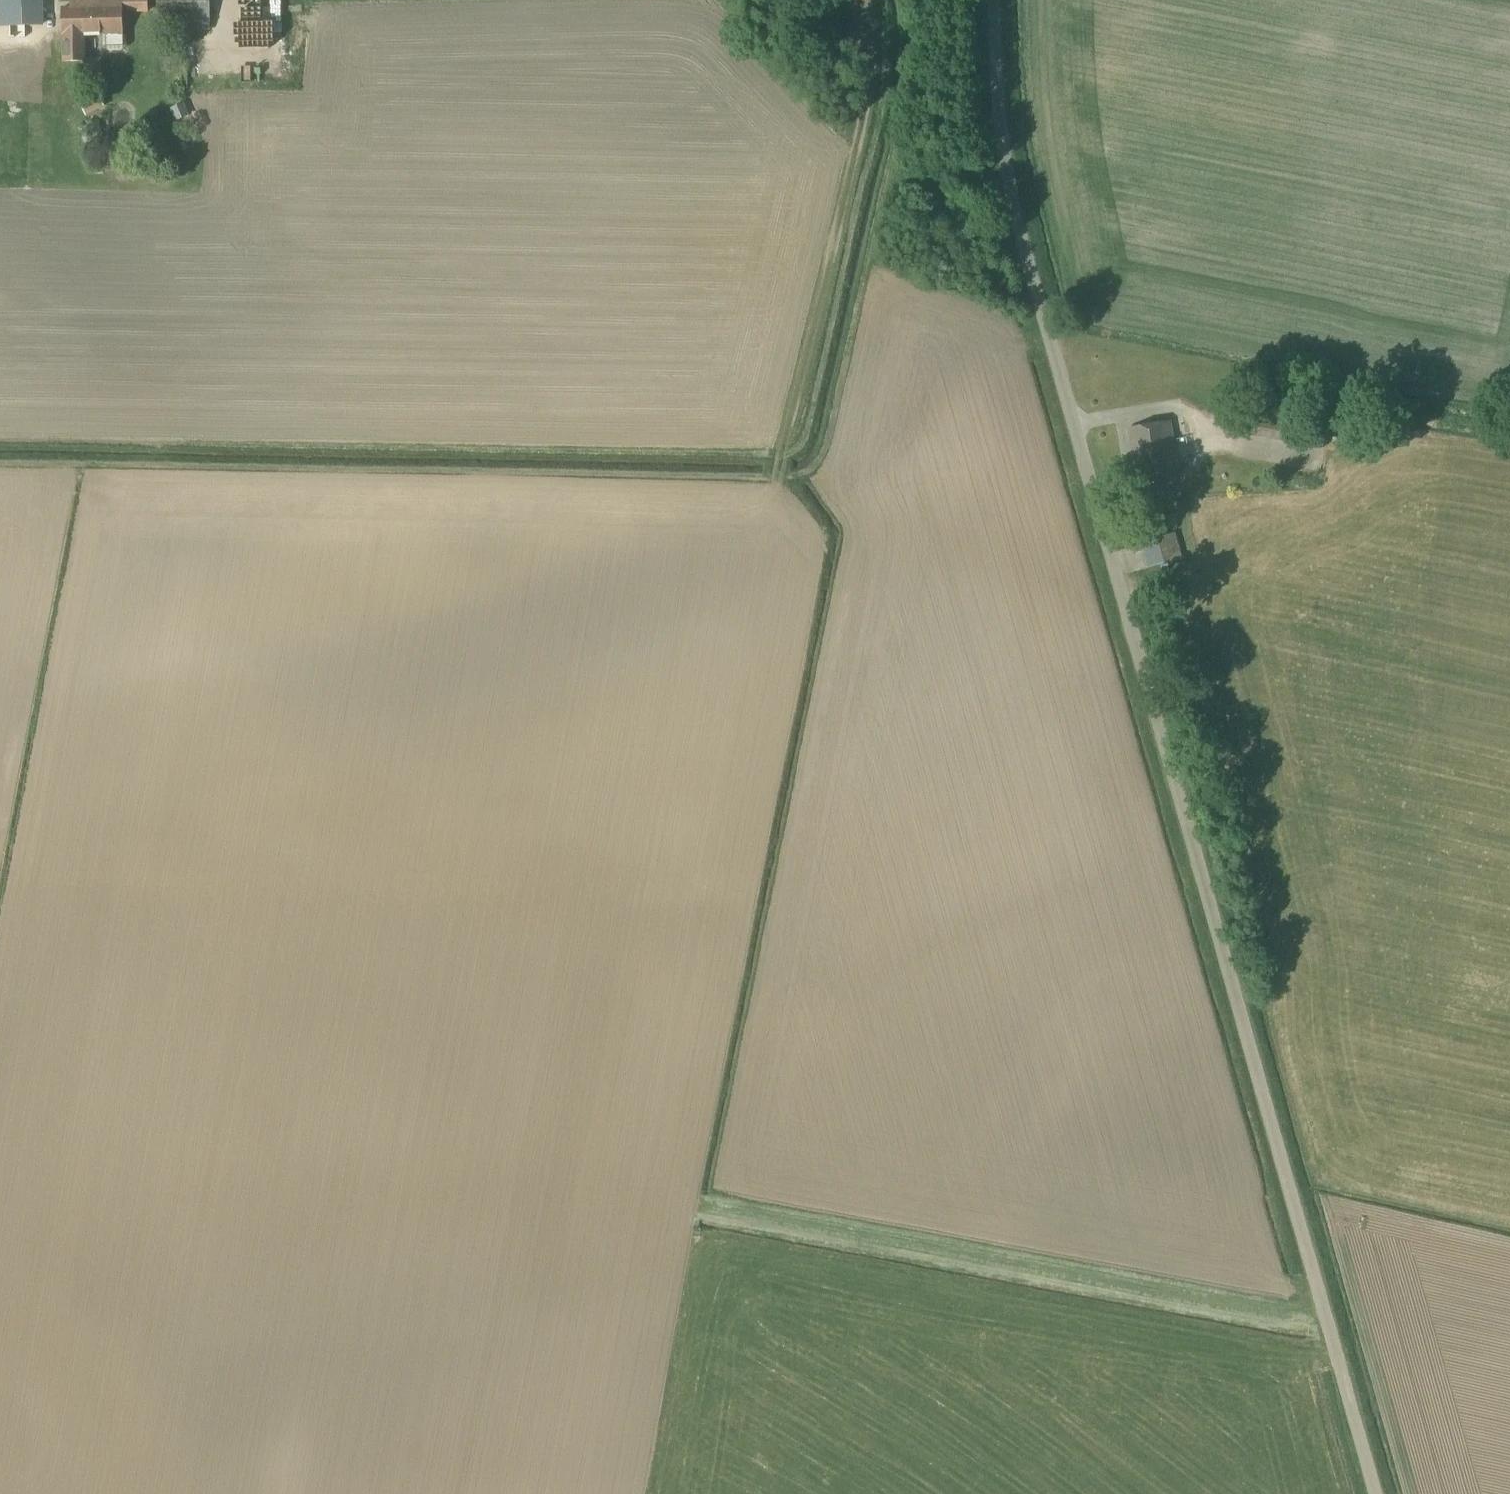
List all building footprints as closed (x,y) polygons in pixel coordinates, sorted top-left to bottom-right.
[(27,92),(25,20),(43,20),(42,0),(0,0),(0,92),(27,92)] [(122,31),(121,12),(147,12),(147,0),(71,0),(71,7),(61,7),(63,62),(85,61),(84,35),(102,35),(102,47),(106,51),(124,50),(127,47),(127,38),(122,31)] [(210,0),(157,0),(157,7),(157,11),(170,11),(170,30),(209,30),(210,0)] [(86,116),(102,108),(97,99),(81,107),(86,116)] [(1136,484),(1178,477),(1170,422),(1127,428),(1136,484)] [(1146,569),(1182,559),(1174,534),(1139,543),(1146,569)]
